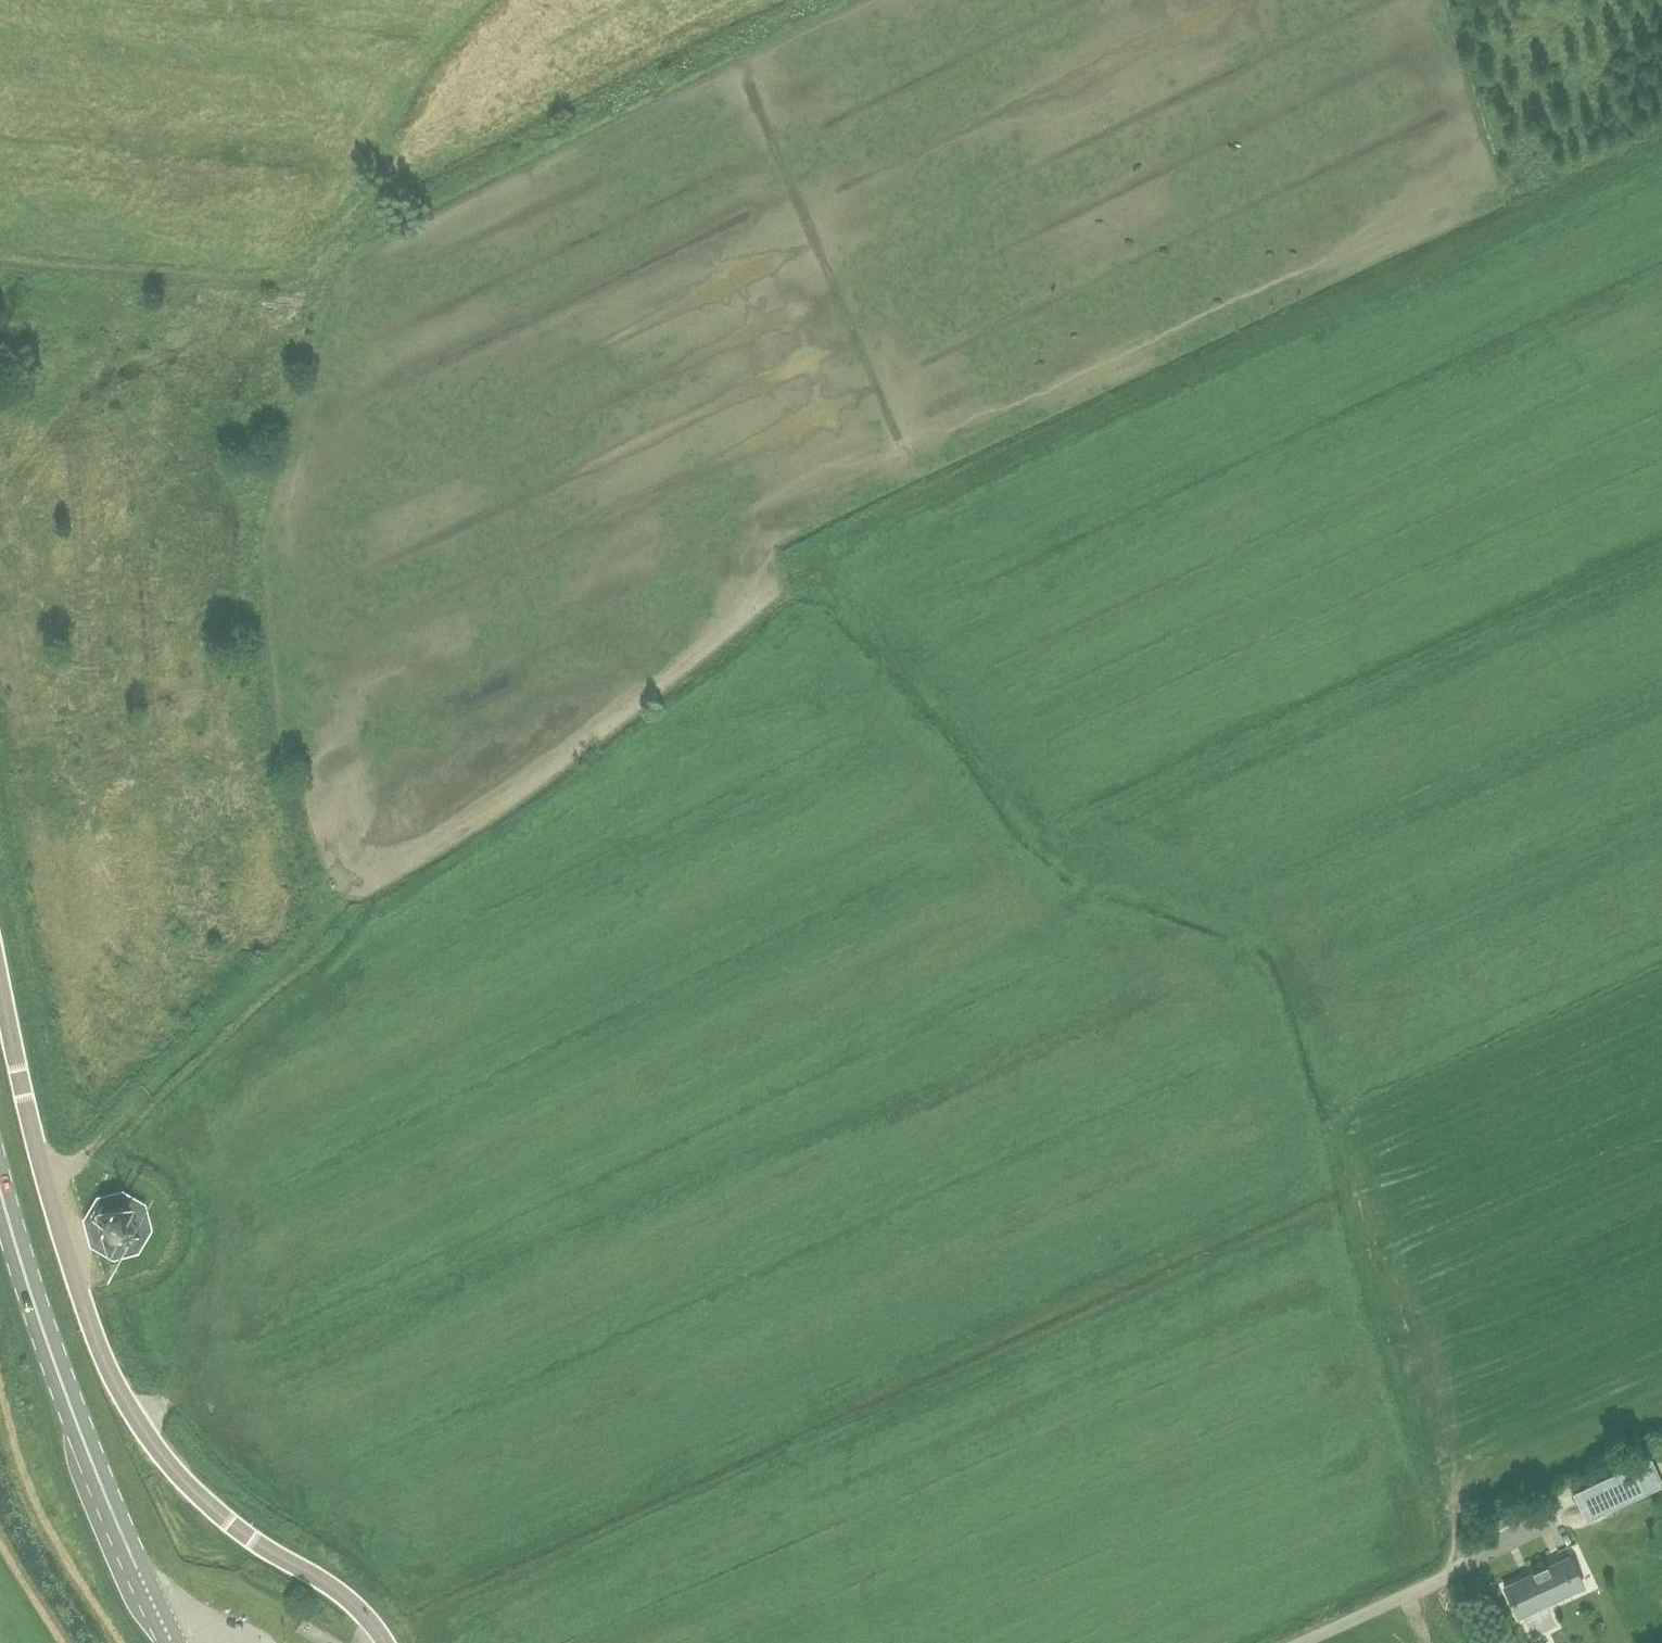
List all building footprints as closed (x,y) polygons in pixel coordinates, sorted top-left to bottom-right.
[(136,1227),(133,1213),(121,1206),(107,1210),(100,1222),(104,1236),(116,1243),(129,1239),(136,1227)] [(1591,1483),(1605,1514),(1661,1487),(1661,1482),(1650,1455),(1591,1483)] [(1573,1591),(1559,1562),(1507,1587),(1521,1616),(1573,1591)]
